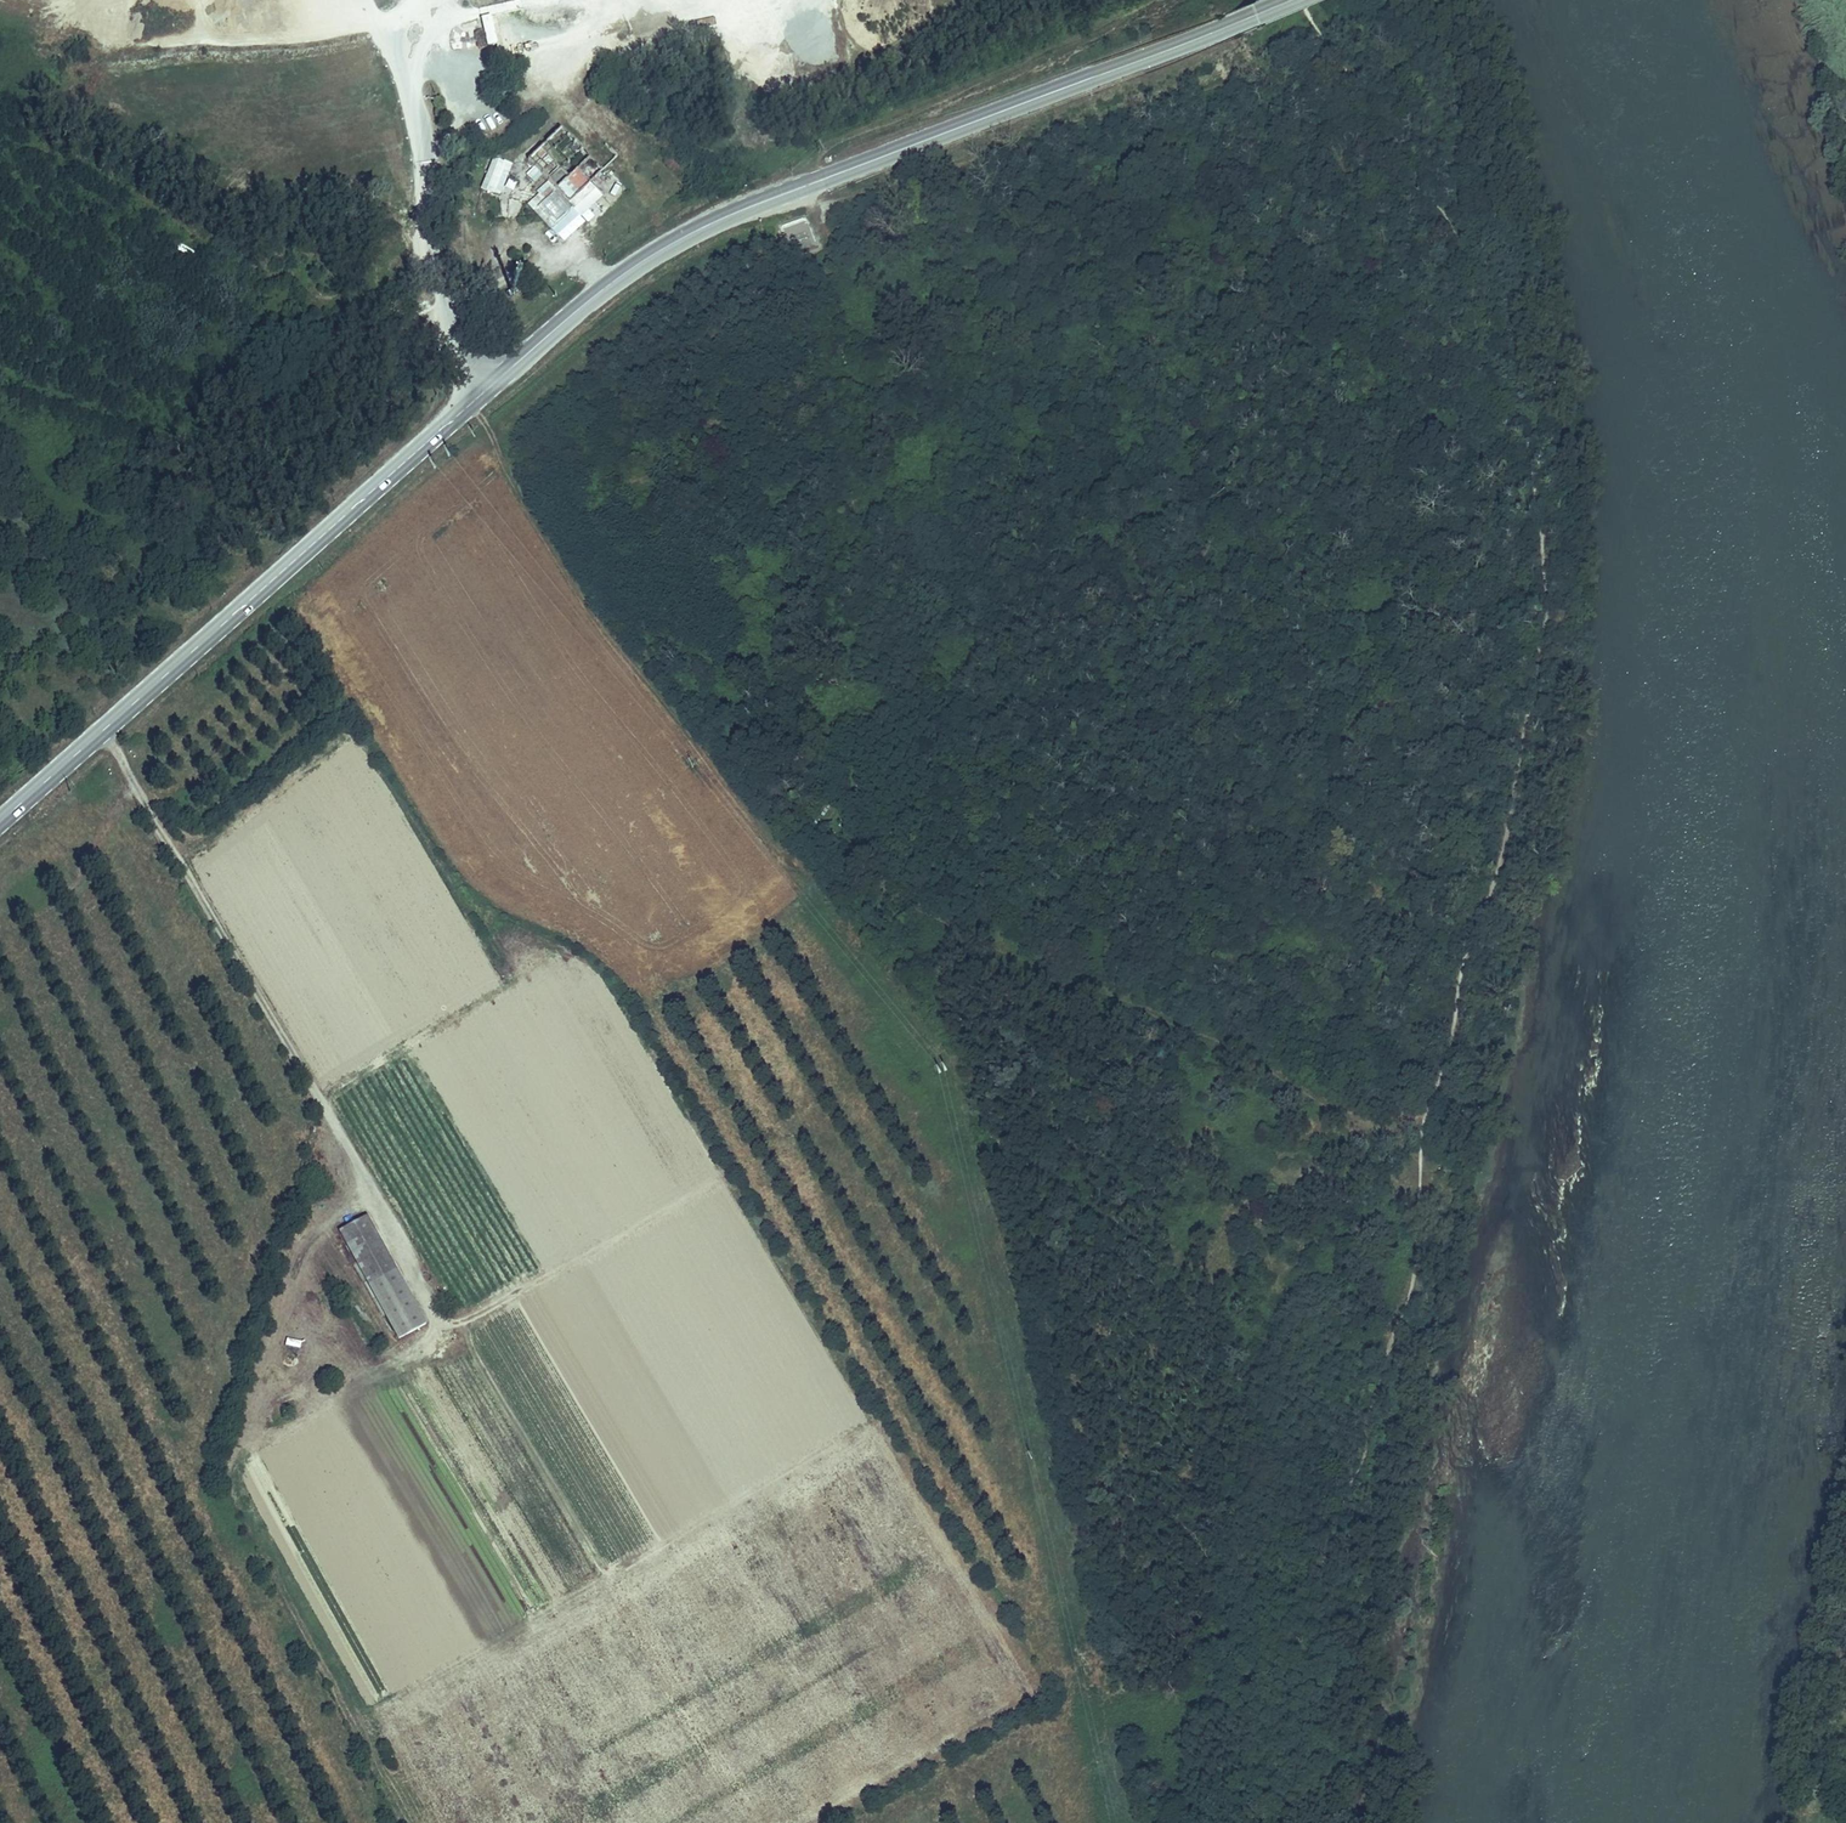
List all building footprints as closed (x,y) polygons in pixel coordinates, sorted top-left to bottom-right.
[(483,17),(485,46),(501,45),(498,16),(483,17)] [(568,201),(615,158),(576,114),(529,159),(568,201)] [(502,196),(512,163),(492,157),(482,190),(502,196)] [(369,1217),(343,1233),(406,1337),(433,1321),(369,1217)] [(287,1338),(285,1344),(299,1348),(301,1342),(287,1338)]
